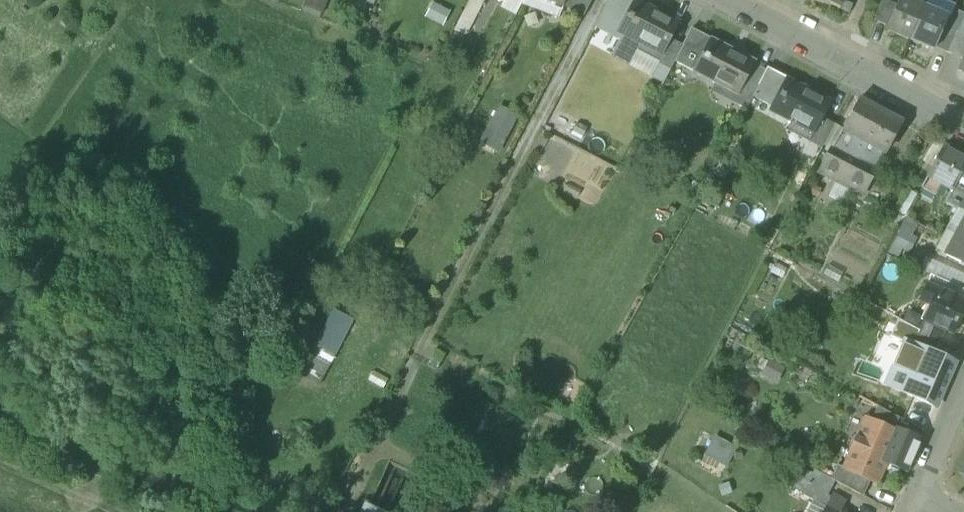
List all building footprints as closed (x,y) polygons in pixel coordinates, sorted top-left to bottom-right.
[(303,6),(323,13),(328,0),(305,0),(303,6)] [(466,36),(485,0),(470,0),(455,30),(466,36)] [(518,13),(522,5),(524,0),(506,0),(503,6),(518,13)] [(561,5),(547,0),(524,0),(522,5),(557,17),(561,5)] [(585,15),(593,0),(566,0),(563,6),(585,15)] [(630,65),(641,44),(662,55),(663,56),(672,40),(681,23),(679,22),(665,15),(636,0),(611,0),(596,28),(620,41),(612,56),(630,65)] [(910,41),(924,8),(905,0),(898,0),(895,6),(887,27),(885,30),(910,41)] [(873,21),(887,27),(895,6),(882,1),(873,21)] [(431,17),(445,24),(451,13),(437,6),(431,17)] [(947,18),(924,8),(910,41),(933,51),(934,48),(943,27),(947,18)] [(957,34),(963,17),(963,15),(950,9),(947,18),(943,27),(957,34)] [(934,48),(948,55),(957,34),(943,27),(934,48)] [(692,29),(683,46),(675,62),(698,74),(705,62),(706,60),(703,59),(713,40),(692,29)] [(662,55),(657,64),(670,70),(675,62),(683,46),(672,40),(663,56),(662,55)] [(737,95),(739,96),(747,79),(755,65),(756,62),(754,62),(741,55),(713,40),(703,59),(706,60),(705,62),(698,74),(715,83),(738,95),(737,95)] [(651,76),(652,75),(657,64),(662,55),(641,44),(630,65),(651,76)] [(963,74),(963,51),(960,60),(956,70),(963,74)] [(665,82),(670,70),(657,64),(652,75),(665,82)] [(766,71),(755,65),(747,79),(759,85),(766,71)] [(759,85),(753,96),(777,108),(782,100),(779,98),(789,80),(768,69),(766,71),(759,85)] [(733,103),(746,110),(753,96),(759,85),(747,79),(739,96),(737,95),(733,103)] [(813,135),(814,136),(823,119),(831,103),(830,102),(829,102),(816,95),(816,94),(789,80),(779,98),(782,100),(777,108),(774,114),(791,123),(813,135)] [(711,91),(733,103),(737,95),(738,95),(715,83),(711,91)] [(859,102),(834,148),(876,170),(901,124),(859,102)] [(482,143),(498,151),(512,124),(497,116),(482,143)] [(808,143),(822,149),(835,125),(823,119),(814,136),(813,135),(808,143)] [(808,143),(813,135),(791,123),(786,132),(808,143)] [(923,161),(934,167),(945,147),(941,144),(934,141),(923,161)] [(953,191),(958,182),(963,170),(963,157),(945,147),(934,167),(928,178),(929,179),(945,187),(952,191),(953,191)] [(864,194),(876,170),(834,148),(822,172),(837,179),(851,187),(864,194)] [(841,204),(851,187),(837,179),(828,197),(841,204)] [(945,187),(929,179),(924,189),(939,197),(945,187)] [(963,198),(963,186),(958,182),(953,191),(952,191),(946,201),(959,208),(963,198)] [(906,216),(918,194),(908,189),(897,211),(906,216)] [(959,208),(937,248),(947,254),(963,223),(963,211),(959,208)] [(947,254),(946,256),(961,263),(963,257),(963,223),(947,254)] [(919,237),(901,228),(892,245),(910,254),(919,237)] [(920,270),(936,277),(963,290),(963,274),(926,257),(920,270)] [(843,273),(829,265),(823,275),(838,282),(843,273)] [(936,277),(932,286),(962,299),(963,294),(963,290),(936,277)] [(954,335),(963,311),(963,300),(962,299),(932,286),(928,284),(920,301),(931,306),(924,322),(925,322),(945,331),(954,335)] [(334,309),(316,345),(335,356),(354,320),(334,309)] [(934,354),(940,342),(921,332),(899,320),(898,320),(891,334),(934,354)] [(925,322),(921,332),(940,342),(945,331),(925,322)] [(904,393),(936,407),(956,363),(934,354),(891,334),(890,337),(904,343),(899,356),(893,370),(911,377),(904,393)] [(319,387),(335,356),(316,345),(299,375),(319,387)] [(428,366),(436,371),(444,355),(436,351),(428,366)] [(786,368),(770,359),(761,375),(777,383),(786,368)] [(911,377),(893,370),(886,385),(904,393),(911,377)] [(872,420),(893,429),(894,427),(896,428),(899,419),(878,407),(872,420)] [(894,427),(893,429),(872,420),(868,419),(859,440),(856,438),(851,450),(854,451),(846,469),(846,472),(870,482),(875,484),(884,464),(907,473),(922,439),(896,428),(894,427)] [(704,455),(727,467),(738,448),(715,435),(704,455)] [(837,466),(831,480),(834,481),(864,497),(870,482),(846,472),(846,469),(837,466)] [(795,489),(803,493),(808,483),(813,475),(805,470),(795,489)] [(828,493),(834,481),(831,480),(815,471),(813,475),(808,483),(828,493)] [(828,493),(808,483),(803,493),(801,495),(814,502),(826,509),(831,499),(826,496),(828,493)] [(845,503),(833,496),(831,499),(826,509),(824,511),(840,511),(845,503)] [(814,502),(809,511),(824,511),(826,509),(814,502)]
